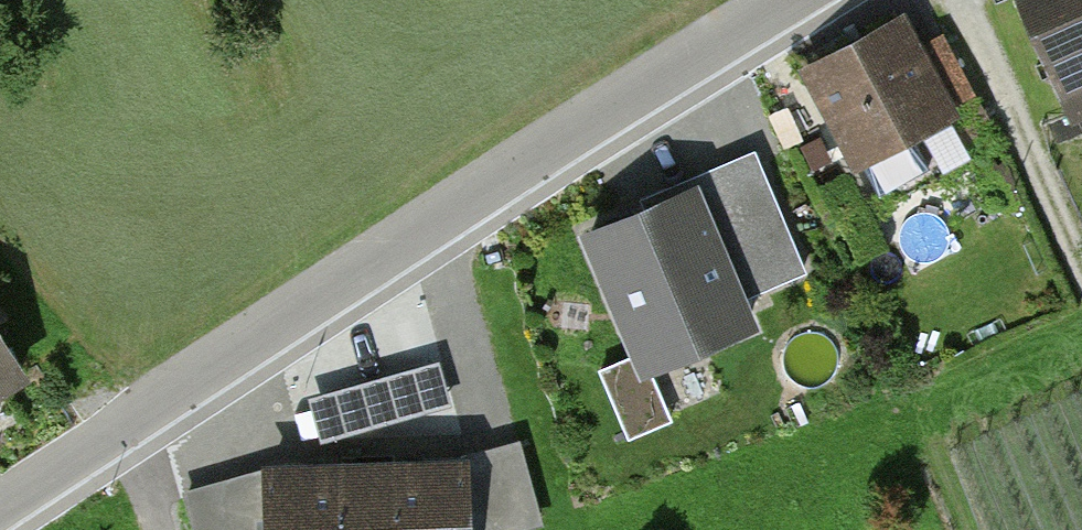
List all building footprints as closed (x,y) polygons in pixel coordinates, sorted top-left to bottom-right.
[(1063,95),(1081,86),(1081,0),(1018,0),(1063,95)] [(948,109),(902,17),(804,67),(850,158),(948,109)] [(757,153),(576,230),(640,380),(758,330),(745,299),(808,273),(757,153)] [(360,477),(362,529),(456,529),(454,475),(360,477)] [(267,480),(268,529),(362,529),(360,477),(267,480)]
